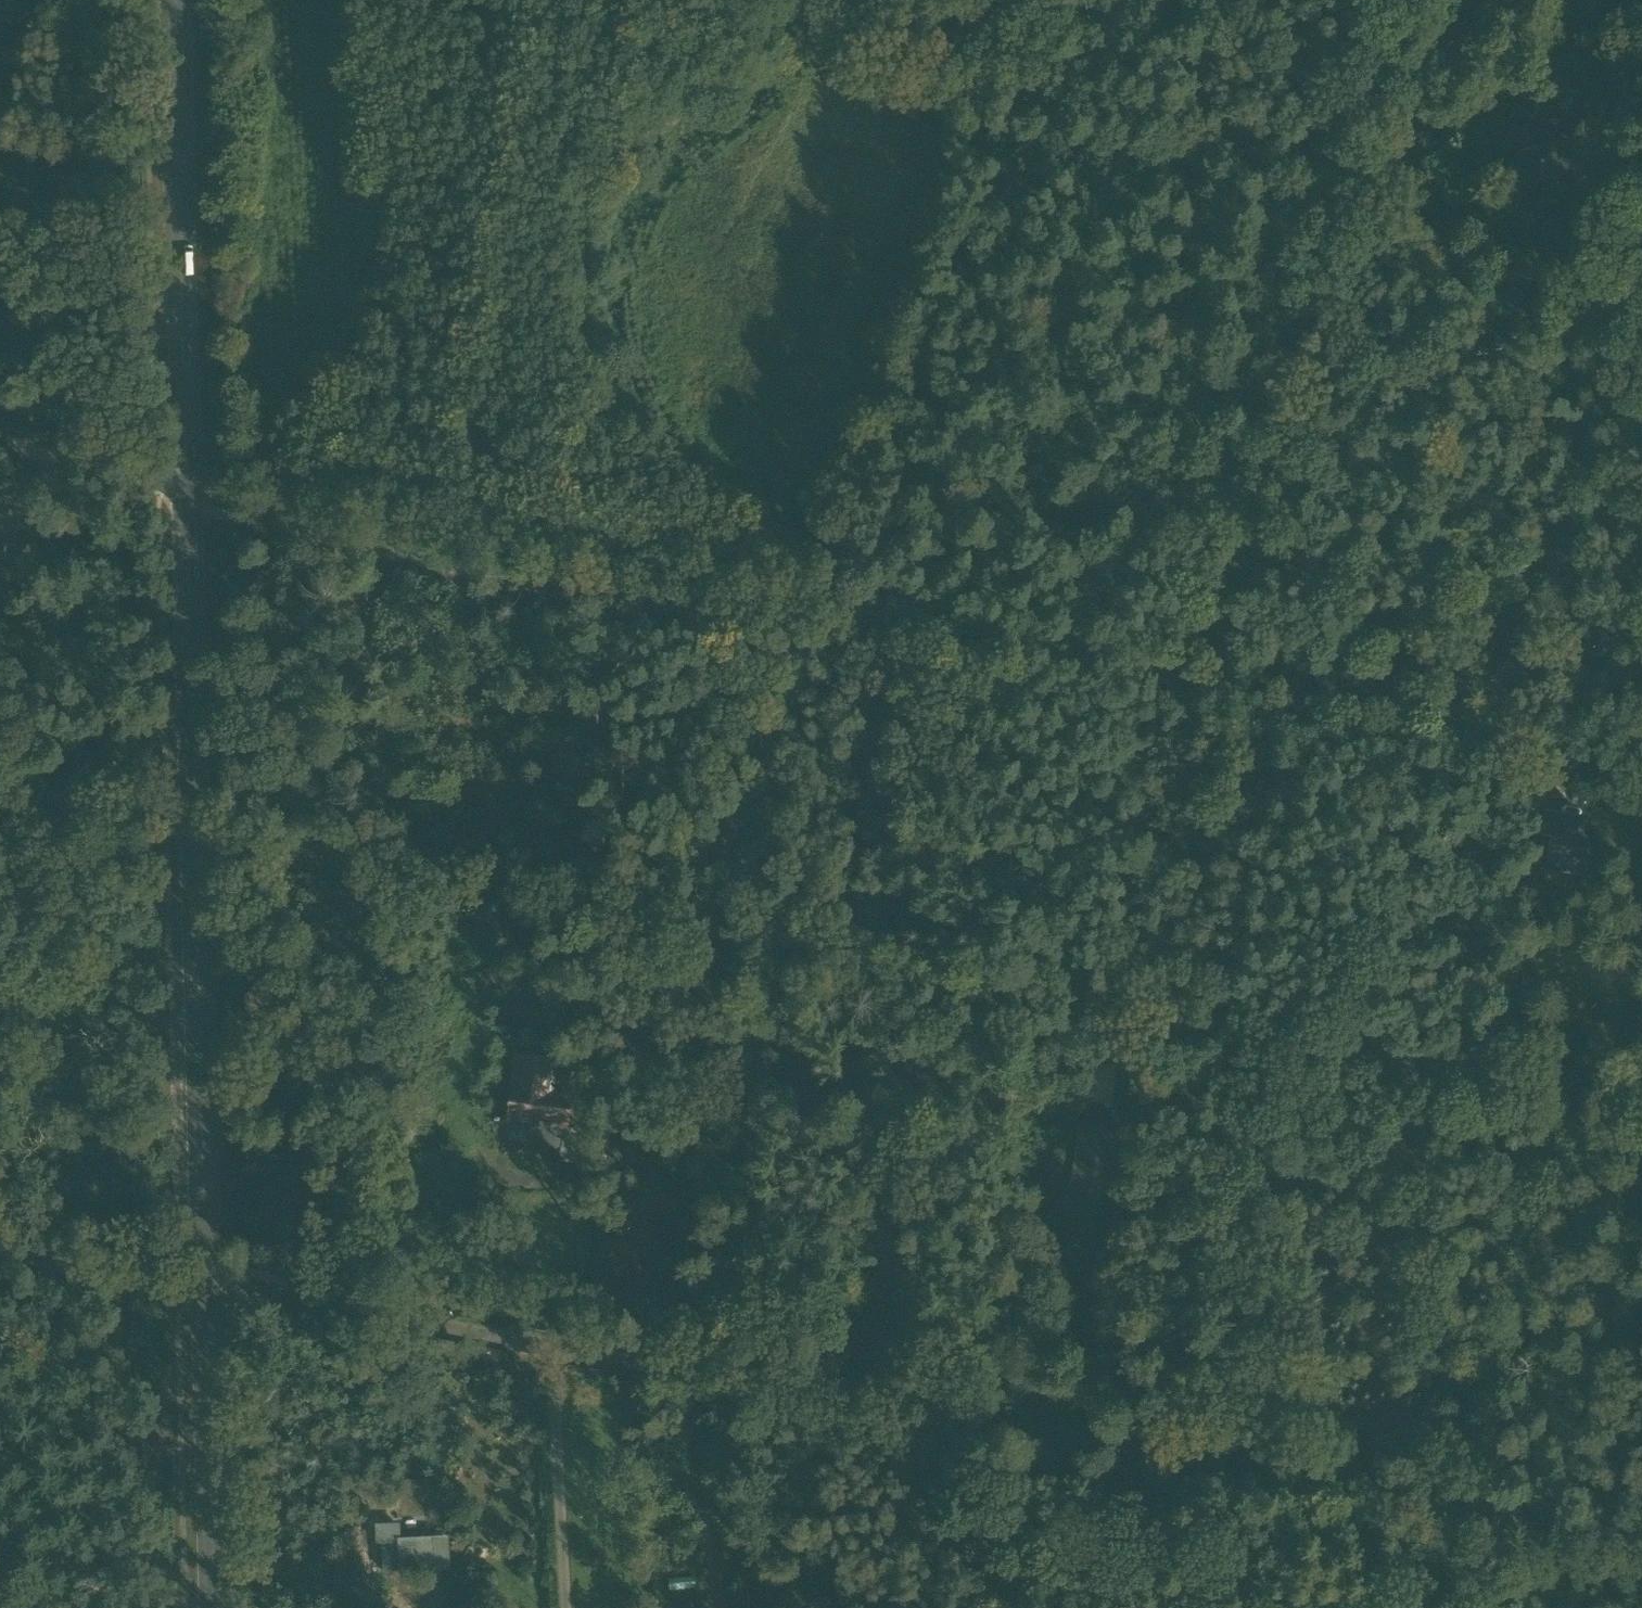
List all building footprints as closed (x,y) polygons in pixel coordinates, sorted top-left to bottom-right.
[(1574,150),(1553,141),(1542,168),(1563,176),(1574,150)] [(1557,175),(1551,173),(1548,181),(1553,183),(1557,175)] [(0,547),(0,577),(17,579),(19,549),(0,547)] [(1579,820),(1546,814),(1543,833),(1551,835),(1546,868),(1567,871),(1569,858),(1582,860),(1585,840),(1576,839),(1579,820)] [(527,1078),(515,1076),(509,1120),(565,1128),(569,1098),(539,1094),(541,1080),(551,1082),(553,1063),(530,1060),(527,1078)] [(396,1526),(373,1528),(376,1544),(381,1544),(397,1542),(396,1526)] [(447,1538),(428,1539),(431,1568),(431,1570),(448,1570),(447,1538)] [(428,1539),(397,1542),(399,1559),(400,1570),(400,1571),(431,1568),(428,1539)] [(397,1542),(381,1544),(383,1560),(399,1559),(397,1542)] [(399,1559),(383,1560),(383,1561),(384,1572),(400,1570),(399,1559)]
